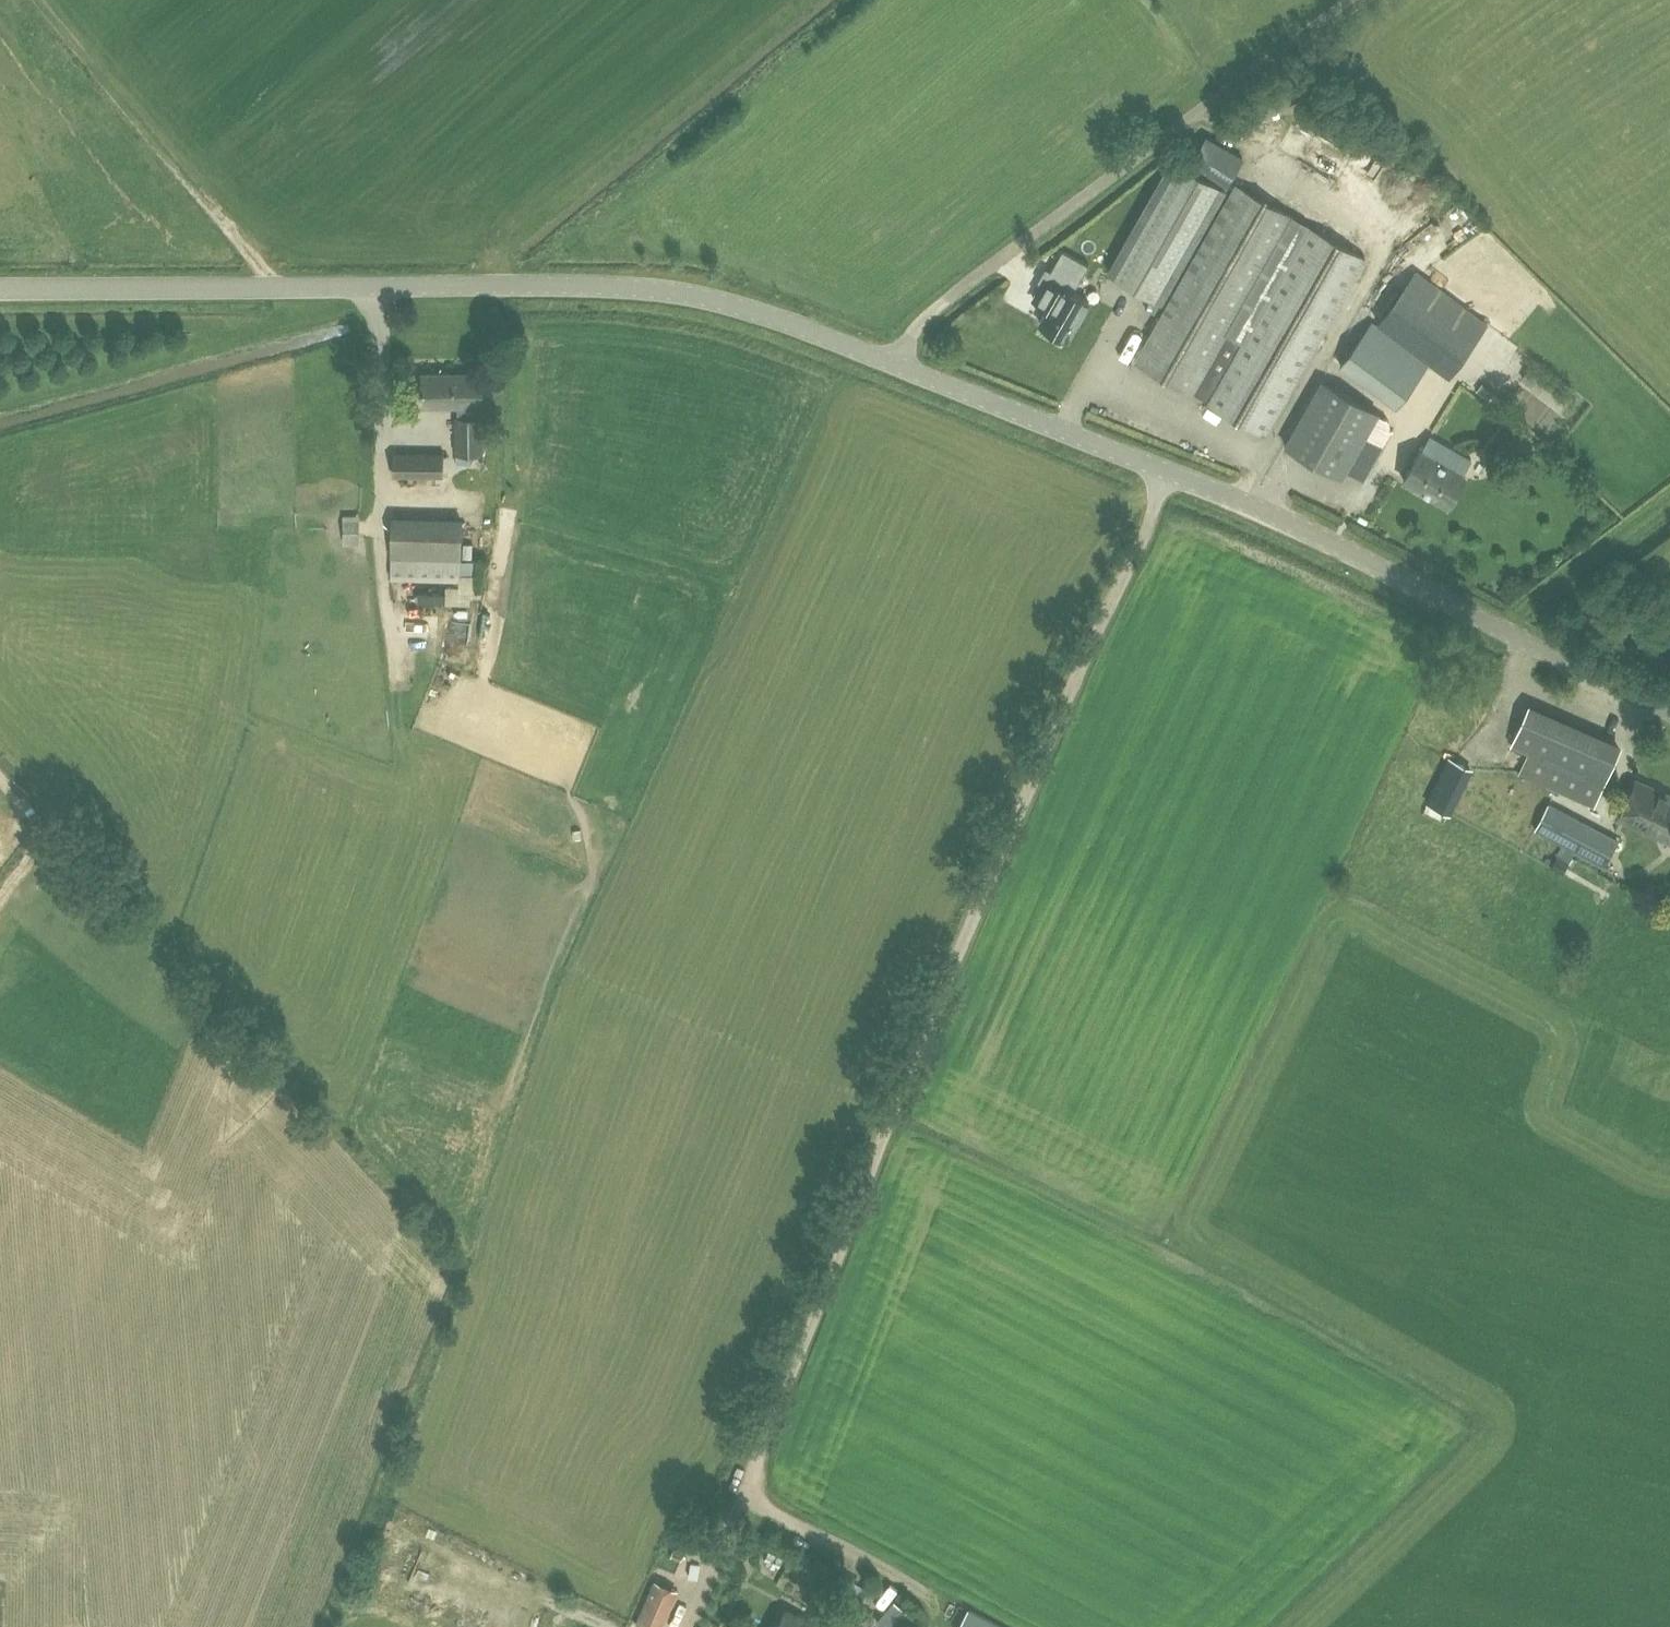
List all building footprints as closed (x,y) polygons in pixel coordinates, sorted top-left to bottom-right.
[(1268,108),(1257,129),(1303,153),(1314,132),(1268,108)] [(1348,128),(1343,138),(1361,147),(1366,137),(1348,128)] [(1295,144),(1288,153),(1302,164),(1309,155),(1295,144)] [(1178,163),(1114,277),(1167,307),(1232,193),(1178,163)] [(1137,363),(1195,396),(1295,220),(1238,187),(1137,363)] [(1211,405),(1269,438),(1369,262),(1311,229),(1211,405)] [(1033,300),(1048,308),(1039,324),(1067,339),(1088,301),(1072,292),(1079,280),(1088,265),(1061,250),(1049,271),(1045,269),(1038,281),(1042,283),(1033,300)] [(1441,290),(1415,270),(1384,312),(1387,314),(1380,323),(1448,373),(1485,322),(1441,290)] [(1372,321),(1340,364),(1396,406),(1429,362),(1378,325),(1372,321)] [(482,372),(422,373),(422,403),(482,403),(482,372)] [(1546,383),(1538,394),(1559,410),(1567,399),(1546,383)] [(1350,474),(1363,481),(1382,448),(1369,440),(1382,417),(1325,384),(1288,449),(1346,482),(1350,474)] [(456,463),(467,463),(467,454),(483,454),(483,415),(454,415),(454,454),(456,454),(456,463)] [(1407,484),(1452,510),(1469,480),(1478,465),(1475,464),(1449,448),(1434,440),(1432,444),(1426,455),(1424,454),(1407,484)] [(395,451),(394,476),(443,476),(443,452),(395,451)] [(393,519),(392,555),(461,557),(462,521),(393,519)] [(359,523),(342,523),(342,535),(359,535),(359,523)] [(446,591),(418,591),(418,601),(446,601),(446,591)] [(1527,707),(1510,746),(1527,754),(1519,773),(1594,806),(1619,747),(1527,707)] [(1452,811),(1456,803),(1473,768),(1449,757),(1427,803),(1450,815),(1452,811)] [(1620,817),(1669,840),(1669,795),(1637,780),(1620,817)] [(1549,804),(1536,830),(1605,866),(1619,840),(1549,804)] [(635,1624),(641,1626),(658,1626),(669,1601),(649,1592),(635,1624)] [(895,1598),(877,1618),(887,1626),(908,1626),(916,1617),(895,1598)] [(957,1626),(1008,1626),(968,1606),(957,1626)] [(809,1621),(786,1609),(776,1626),(806,1626),(809,1621)]
